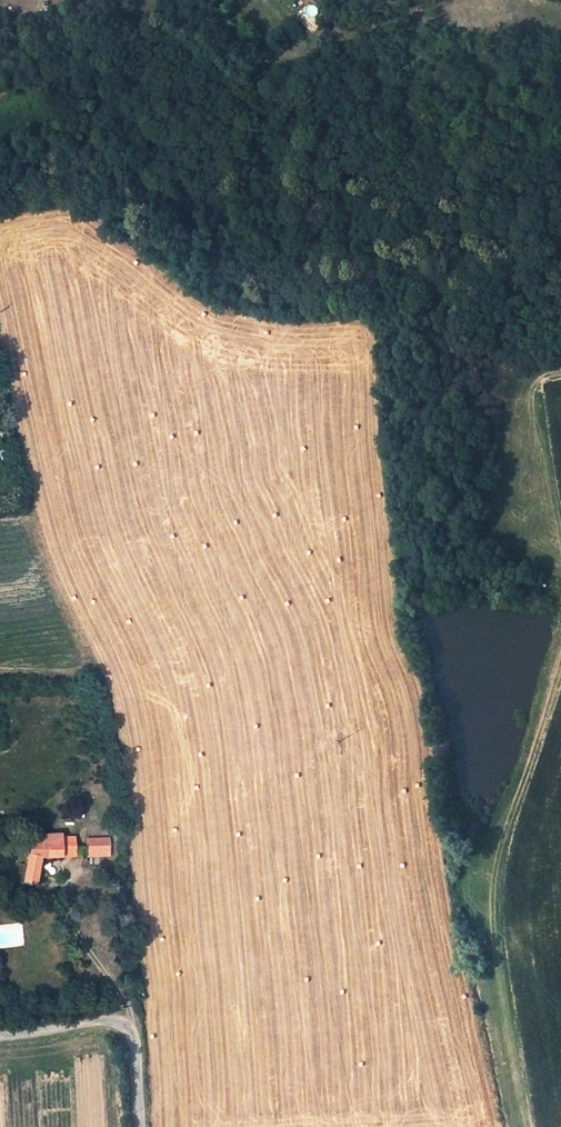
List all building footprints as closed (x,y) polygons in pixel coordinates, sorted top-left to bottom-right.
[(0,466),(0,469),(1,473),(13,470),(11,463),(0,466)] [(61,834),(31,835),(24,883),(36,884),(40,858),(76,856),(75,837),(61,837),(61,834)] [(109,846),(86,847),(87,857),(110,856),(109,846)]
